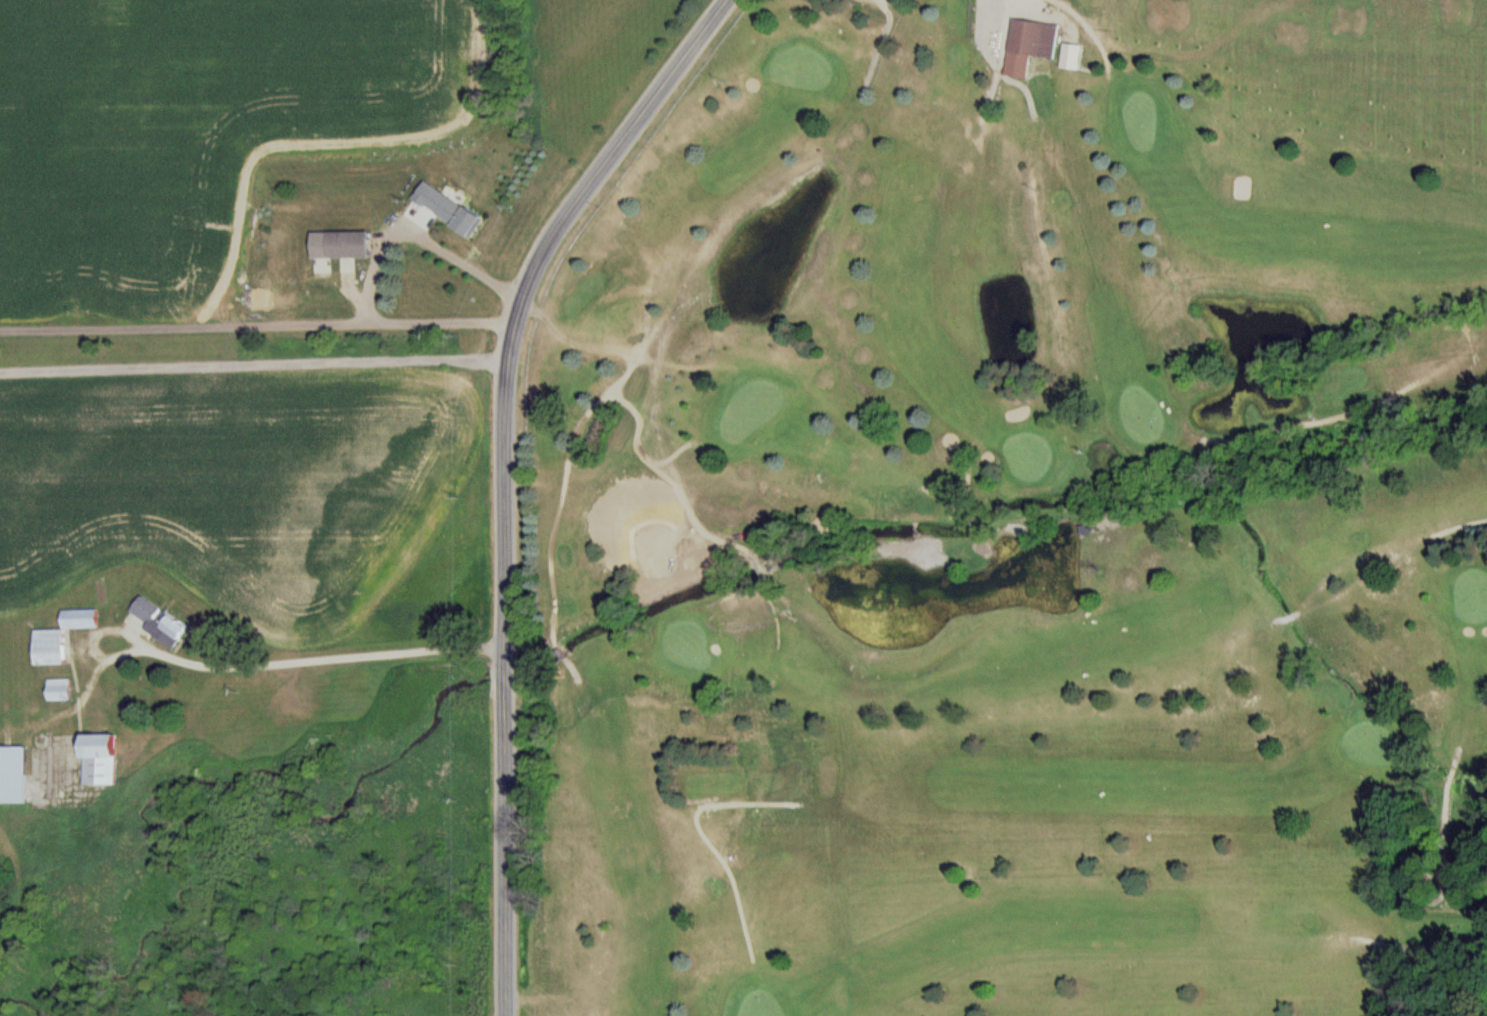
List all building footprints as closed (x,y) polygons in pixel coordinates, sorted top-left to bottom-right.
[(1053,58),(1058,24),(1012,18),(1004,74),(1027,78),(1030,55),(1053,58)] [(1084,45),(1065,42),(1060,66),(1079,70),(1084,45)] [(483,217),(434,187),(422,206),(471,236),(483,217)] [(369,257),(369,231),(328,231),(328,257),(369,257)] [(144,629),(173,648),(188,625),(164,610),(165,609),(141,594),(130,611),(148,623),(144,629)] [(97,609),(62,609),(62,627),(97,627),(97,609)] [(34,628),(34,664),(63,664),(63,628),(34,628)] [(48,700),(70,700),(70,678),(48,678),(48,700)] [(116,784),(116,733),(81,733),(81,784),(116,784)] [(26,803),(26,746),(0,746),(0,803),(26,803)]
